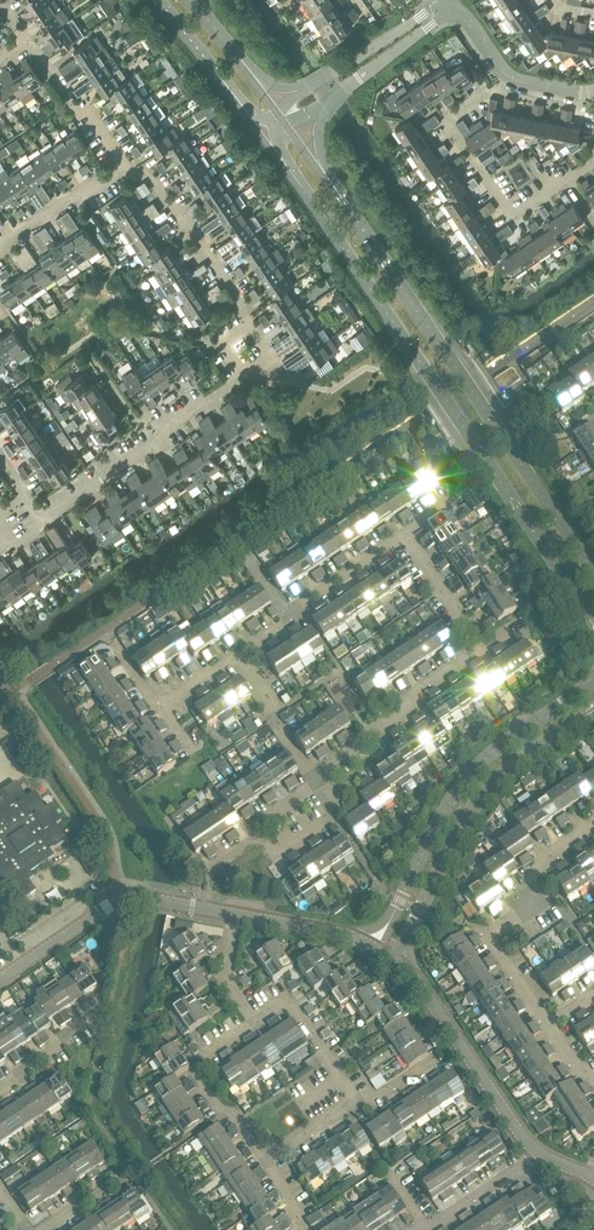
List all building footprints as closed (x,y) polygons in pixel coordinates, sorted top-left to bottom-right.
[(50,0),(26,0),(25,1),(29,7),(22,11),(25,16),(50,0)] [(58,10),(51,0),(50,0),(25,16),(29,21),(36,16),(40,22),(58,10)] [(307,7),(312,16),(336,0),(318,0),(307,7)] [(338,11),(336,7),(343,2),(346,0),(336,0),(312,16),(318,25),(338,11)] [(500,4),(508,16),(528,3),(526,0),(506,0),(502,2),(500,4)] [(508,16),(503,19),(511,31),(516,28),(531,18),(527,12),(532,8),(528,3),(508,16)] [(542,5),(547,12),(550,10),(545,3),(542,5)] [(538,8),(542,15),(547,12),(542,5),(538,8)] [(338,11),(318,25),(323,32),(323,33),(356,11),(353,6),(348,10),(341,14),(338,11)] [(58,10),(40,22),(44,28),(37,33),(40,38),(65,21),(70,18),(63,7),(58,10)] [(114,7),(105,12),(109,18),(118,12),(114,7)] [(542,15),(538,8),(533,11),(538,18),(542,15)] [(359,16),(356,11),(323,33),(323,32),(318,36),(327,49),(334,44),(331,40),(350,28),(347,23),(354,19),(359,16)] [(65,21),(40,38),(43,43),(50,38),(55,45),(57,43),(62,49),(85,34),(73,16),(70,18),(65,21)] [(531,18),(516,28),(524,40),(539,30),(544,27),(540,21),(535,24),(531,18)] [(126,20),(120,24),(126,31),(131,28),(126,20)] [(132,29),(124,35),(129,43),(137,38),(132,29)] [(531,51),(532,53),(535,51),(541,47),(541,45),(547,41),(549,34),(546,34),(543,36),(539,30),(524,40),(525,42),(520,45),(520,46),(525,54),(527,54),(531,51)] [(549,34),(547,41),(541,45),(541,47),(535,51),(541,58),(542,59),(556,50),(556,49),(562,45),(564,35),(549,32),(549,34)] [(148,34),(143,38),(149,47),(155,43),(148,34)] [(81,61),(104,46),(97,35),(74,50),(77,55),(81,61)] [(565,56),(570,53),(570,52),(576,48),(578,37),(564,35),(562,45),(556,49),(556,50),(562,58),(565,56)] [(592,40),(578,37),(576,48),(570,52),(570,53),(565,56),(569,62),(572,63),(572,64),(584,56),(584,54),(591,50),(592,40)] [(593,61),(593,41),(592,40),(591,50),(584,54),(584,56),(590,64),(593,61)] [(65,72),(63,74),(67,80),(85,67),(89,72),(107,60),(113,56),(105,46),(104,46),(81,61),(70,69),(65,72)] [(511,48),(506,52),(508,56),(510,57),(515,54),(511,48)] [(171,64),(164,53),(159,57),(166,67),(171,64)] [(77,55),(59,68),(63,74),(65,72),(70,69),(81,61),(77,55)] [(107,60),(89,72),(92,77),(96,83),(114,71),(120,67),(113,56),(107,60)] [(447,65),(445,66),(448,70),(458,85),(464,81),(468,86),(474,82),(473,78),(472,73),(465,64),(463,61),(460,56),(456,58),(455,56),(445,63),(447,65)] [(30,88),(31,90),(43,82),(26,57),(20,61),(25,68),(20,72),(30,88)] [(522,60),(518,63),(526,69),(528,69),(522,60)] [(178,74),(171,64),(166,67),(173,78),(178,74)] [(432,73),(452,103),(456,100),(450,91),(458,85),(448,70),(445,66),(445,65),(432,73)] [(96,83),(104,95),(107,92),(122,83),(121,82),(127,78),(120,67),(114,71),(96,83)] [(9,69),(4,72),(21,97),(24,102),(35,95),(31,90),(30,88),(20,72),(14,76),(9,69)] [(4,72),(0,75),(0,77),(4,83),(0,85),(0,89),(10,104),(21,97),(4,72)] [(420,81),(434,102),(442,97),(448,106),(452,103),(432,73),(420,81)] [(107,92),(115,103),(121,99),(139,87),(131,75),(127,78),(121,82),(122,83),(107,92)] [(73,89),(78,95),(96,83),(92,77),(73,89)] [(434,102),(420,81),(408,90),(419,105),(424,101),(428,106),(434,102)] [(399,104),(408,118),(411,117),(411,118),(415,115),(412,109),(419,105),(408,90),(404,84),(387,95),(386,99),(388,103),(388,105),(391,109),(399,104)] [(139,87),(121,99),(128,109),(146,97),(139,87)] [(461,91),(466,98),(471,95),(466,88),(461,91)] [(10,104),(0,89),(0,111),(10,104)] [(146,97),(128,109),(136,120),(154,109),(146,97)] [(490,121),(501,137),(509,131),(505,124),(507,113),(498,112),(495,107),(497,99),(490,98),(486,118),(490,119),(490,121)] [(550,122),(548,132),(552,138),(552,139),(562,155),(571,149),(566,142),(562,136),(567,109),(563,108),(561,118),(558,118),(557,123),(550,122)] [(154,109),(136,120),(143,131),(161,119),(154,109)] [(572,110),(567,109),(562,136),(566,142),(571,149),(572,150),(581,144),(577,138),(579,127),(572,126),(573,121),(570,121),(572,110)] [(515,140),(523,134),(524,133),(519,126),(521,116),(507,113),(505,124),(509,131),(515,140)] [(431,122),(437,118),(434,114),(428,118),(431,122)] [(404,140),(419,130),(415,124),(420,121),(415,115),(411,118),(411,117),(408,118),(409,118),(395,127),(404,140)] [(529,142),(537,137),(538,136),(534,129),(536,119),(521,116),(519,126),(524,133),(523,134),(529,142)] [(423,127),(431,122),(428,118),(421,123),(423,127)] [(161,119),(143,131),(150,142),(168,130),(161,119)] [(543,145),(552,139),(552,138),(548,132),(550,122),(536,119),(534,129),(538,136),(537,137),(543,145)] [(480,120),(474,124),(488,145),(491,148),(503,140),(501,137),(490,121),(483,125),(480,120)] [(467,129),(463,121),(458,125),(463,132),(467,129)] [(433,126),(431,122),(423,127),(426,131),(433,126)] [(488,145),(474,124),(469,129),(472,133),(465,138),(476,154),(488,145)] [(180,138),(173,127),(168,130),(150,142),(157,153),(180,138)] [(63,136),(75,154),(86,146),(75,129),(63,136)] [(412,152),(432,139),(428,133),(423,136),(419,130),(404,140),(412,152)] [(186,134),(168,146),(175,157),(193,145),(186,134)] [(75,154),(63,136),(52,144),(64,161),(75,154)] [(420,164),(435,154),(431,148),(436,145),(432,139),(412,152),(420,164)] [(440,151),(447,146),(445,142),(437,147),(440,151)] [(64,161),(52,144),(42,151),(54,169),(64,161)] [(182,168),(201,156),(193,145),(175,157),(182,168)] [(447,146),(440,151),(443,155),(450,151),(447,146)] [(54,169),(42,151),(31,158),(42,176),(43,176),(54,169)] [(435,154),(420,164),(428,177),(433,173),(448,163),(444,157),(439,161),(435,154)] [(456,163),(463,158),(460,154),(453,158),(456,163)] [(190,179),(208,167),(201,156),(182,168),(190,179)] [(20,166),(45,202),(52,197),(41,181),(44,178),(43,176),(42,176),(31,158),(20,166)] [(441,186),(462,173),(458,166),(453,170),(448,163),(433,173),(441,186)] [(45,202),(20,166),(9,173),(21,191),(23,193),(26,191),(38,207),(45,202)] [(208,167),(190,179),(197,190),(202,187),(215,178),(208,167)] [(6,168),(0,172),(0,183),(10,198),(14,204),(20,201),(15,194),(21,190),(6,168)] [(460,192),(465,188),(461,182),(465,179),(462,173),(441,186),(449,198),(450,198),(460,192)] [(215,178),(202,187),(209,197),(227,185),(220,175),(215,178)] [(470,184),(477,179),(474,175),(467,180),(470,184)] [(477,179),(470,184),(473,188),(480,183),(477,179)] [(591,184),(587,180),(581,184),(593,203),(593,182),(591,184)] [(0,183),(0,205),(10,198),(0,183)] [(227,185),(209,197),(217,208),(235,196),(227,185)] [(115,218),(138,203),(135,199),(142,195),(137,187),(108,206),(115,218)] [(464,198),(460,192),(450,198),(449,198),(445,201),(454,214),(473,201),(469,194),(464,198)] [(565,202),(570,199),(565,192),(561,195),(565,202)] [(235,196),(217,208),(220,213),(223,219),(224,219),(242,207),(235,196)] [(481,212),(493,205),(490,200),(479,208),(481,212)] [(138,203),(115,218),(123,229),(156,206),(153,201),(142,208),(138,203)] [(473,201),(454,214),(462,225),(476,216),(472,209),(477,206),(473,201)] [(573,204),(578,211),(582,208),(577,201),(573,204)] [(557,207),(571,227),(583,219),(578,211),(573,204),(567,208),(563,203),(557,207)] [(493,205),(481,212),(484,217),(496,209),(493,205)] [(540,208),(545,216),(549,212),(545,205),(540,208)] [(156,206),(123,229),(130,240),(148,228),(153,224),(149,219),(160,211),(156,206)] [(231,230),(249,218),(242,207),(224,219),(223,219),(213,226),(207,230),(208,230),(212,236),(228,225),(231,230)] [(548,220),(562,240),(574,232),(571,227),(557,207),(551,211),(555,216),(548,220)] [(582,208),(578,211),(583,219),(587,216),(585,212),(582,208)] [(61,215),(89,256),(99,249),(83,225),(78,229),(76,226),(77,225),(67,211),(61,215)] [(223,219),(220,213),(202,225),(206,232),(208,230),(207,230),(213,226),(223,219)] [(249,218),(231,230),(234,235),(217,247),(221,253),(256,229),(262,225),(255,214),(249,218)] [(62,240),(77,262),(87,256),(88,257),(89,256),(61,215),(56,218),(68,236),(62,240)] [(470,237),(489,224),(485,218),(480,222),(476,216),(462,225),(470,237)] [(103,226),(98,218),(90,223),(96,231),(103,226)] [(531,222),(536,229),(540,226),(535,219),(531,222)] [(539,234),(549,249),(562,240),(548,220),(542,225),(545,230),(539,234)] [(161,235),(166,231),(172,227),(168,221),(151,232),(148,228),(130,240),(137,250),(155,239),(161,235)] [(536,229),(531,222),(527,225),(532,232),(536,229)] [(504,232),(511,228),(508,223),(502,228),(501,228),(502,229),(504,232)] [(478,250),(492,240),(497,237),(495,233),(493,230),(489,224),(470,237),(478,250)] [(45,225),(39,229),(44,235),(47,241),(51,247),(67,271),(77,264),(76,263),(77,262),(62,240),(57,243),(45,225)] [(495,233),(497,237),(502,234),(504,232),(502,229),(501,228),(495,233)] [(504,232),(507,236),(514,231),(511,228),(504,232)] [(47,241),(44,235),(43,235),(39,229),(33,233),(45,251),(39,255),(43,260),(43,259),(52,272),(55,277),(56,278),(67,271),(51,247),(47,241)] [(245,252),(264,240),(256,229),(221,253),(225,259),(242,247),(245,252)] [(507,236),(504,232),(502,234),(497,237),(500,241),(502,239),(507,236)] [(524,237),(537,257),(549,249),(539,234),(533,238),(530,233),(524,237)] [(537,257),(524,237),(518,241),(521,246),(515,250),(525,265),(537,257)] [(155,239),(137,250),(145,262),(150,259),(163,250),(162,249),(155,239)] [(253,263),(271,251),(264,240),(245,252),(253,263)] [(496,246),(492,240),(478,250),(486,262),(495,256),(498,261),(502,258),(499,253),(505,249),(501,242),(496,246)] [(20,248),(44,285),(55,277),(52,272),(43,259),(43,260),(38,263),(26,244),(20,248)] [(186,250),(181,253),(175,257),(175,258),(157,269),(153,272),(160,283),(182,268),(179,263),(197,251),(193,245),(186,250)] [(167,246),(162,249),(163,250),(150,259),(157,269),(175,258),(175,257),(167,246)] [(260,274),(278,261),(284,257),(277,247),(271,251),(253,263),(260,274)] [(44,285),(20,248),(13,252),(26,271),(21,274),(33,292),(44,285)] [(505,249),(499,253),(502,258),(498,261),(508,277),(525,265),(515,250),(509,254),(505,249)] [(187,265),(182,268),(160,283),(168,294),(189,279),(195,275),(201,272),(201,271),(207,267),(204,261),(191,270),(187,265)] [(267,285),(285,272),(278,261),(260,274),(267,285)] [(285,272),(267,285),(274,295),(287,286),(288,286),(293,283),(285,272)] [(11,281),(23,299),(33,292),(21,274),(11,281)] [(168,294),(166,295),(173,306),(179,302),(196,290),(189,279),(168,294)] [(11,281),(0,288),(0,291),(11,307),(23,299),(11,281)] [(186,313),(204,301),(210,297),(215,293),(221,289),(217,282),(199,294),(196,290),(179,302),(186,313)] [(295,298),(288,286),(287,286),(274,295),(270,298),(277,310),(295,298)] [(496,293),(495,301),(503,302),(503,294),(496,293)] [(295,298),(277,310),(285,321),(303,309),(302,308),(295,298)] [(204,301),(186,313),(194,324),(211,312),(204,301)] [(292,331),(292,332),(310,319),(315,316),(308,305),(303,309),(285,321),(292,331)] [(292,331),(281,339),(276,342),(272,345),(277,351),(296,338),(299,342),(317,330),(310,319),(292,332),(292,331)] [(0,331),(0,333),(14,354),(19,360),(29,353),(13,328),(4,335),(0,330),(0,331)] [(306,353),(324,341),(317,330),(299,342),(302,347),(306,353)] [(370,341),(363,330),(350,339),(357,350),(370,341)] [(0,333),(0,356),(4,361),(14,354),(0,333)] [(306,353),(286,367),(291,373),(311,360),(314,364),(338,348),(330,337),(324,341),(306,353)] [(173,353),(187,375),(198,368),(193,361),(204,354),(199,346),(188,353),(187,351),(181,348),(173,353)] [(306,353),(302,347),(295,351),(282,360),(286,367),(306,353)] [(488,352),(480,357),(485,365),(493,359),(488,352)] [(162,361),(173,378),(177,375),(186,387),(192,383),(189,379),(188,380),(186,376),(187,375),(173,353),(162,361)] [(592,387),(593,385),(593,367),(589,360),(579,368),(592,387)] [(173,378),(162,361),(151,368),(162,385),(173,378)] [(151,393),(140,375),(133,364),(121,373),(136,395),(141,392),(151,407),(157,402),(151,393)] [(140,375),(151,393),(162,385),(151,368),(140,375)] [(592,387),(579,368),(568,375),(571,380),(581,394),(592,387)] [(70,397),(93,381),(85,370),(73,379),(70,374),(56,384),(67,400),(70,397)] [(560,387),(573,407),(584,399),(581,394),(571,380),(560,387)] [(84,404),(101,393),(93,381),(70,397),(77,408),(84,404)] [(573,407),(560,387),(549,395),(562,414),(573,407)] [(21,408),(26,405),(18,394),(14,397),(10,392),(0,399),(0,402),(2,405),(0,406),(0,422),(21,408)] [(91,415),(108,404),(101,393),(84,404),(91,415)] [(246,410),(254,423),(258,428),(269,421),(251,393),(246,397),(252,406),(246,410)] [(273,398),(269,393),(264,397),(268,402),(273,398)] [(230,399),(225,402),(247,436),(258,428),(254,423),(246,410),(243,405),(237,409),(230,399)] [(247,436),(225,402),(220,406),(227,416),(221,420),(237,443),(248,436),(247,436)] [(89,422),(93,428),(110,418),(115,414),(108,404),(91,415),(93,419),(89,422)] [(0,422),(0,431),(8,425),(12,431),(29,419),(21,408),(0,422)] [(578,414),(582,420),(588,416),(584,410),(578,414)] [(209,414),(204,417),(222,445),(226,450),(237,443),(221,420),(215,424),(209,414)] [(582,420),(578,414),(572,418),(576,424),(582,420)] [(200,434),(211,452),(222,445),(204,417),(199,420),(205,431),(200,434)] [(93,428),(93,429),(100,440),(117,429),(110,418),(93,428)] [(19,441),(36,430),(29,419),(12,431),(19,441)] [(593,441),(593,426),(593,425),(574,438),(582,449),(593,441)] [(36,430),(19,441),(14,445),(22,456),(27,453),(43,441),(36,430)] [(211,452),(200,434),(194,438),(201,447),(195,451),(211,474),(222,467),(211,452)] [(27,453),(34,463),(56,448),(49,437),(43,441),(27,453)] [(79,438),(75,441),(79,446),(83,444),(79,438)] [(593,457),(593,441),(582,449),(589,460),(593,457)] [(183,445),(178,449),(203,487),(205,485),(202,480),(211,474),(195,451),(190,455),(183,445)] [(56,448),(34,463),(41,475),(46,471),(63,459),(56,448)] [(179,462),(174,466),(185,483),(189,489),(197,483),(200,488),(203,487),(178,449),(173,453),(179,462)] [(148,475),(163,498),(174,491),(170,486),(171,485),(156,464),(152,458),(147,462),(154,471),(148,475)] [(71,471),(63,459),(46,471),(54,482),(71,471)] [(185,483),(174,466),(168,470),(161,460),(156,464),(171,485),(170,486),(174,491),(185,483)] [(410,479),(429,507),(434,503),(430,497),(430,495),(429,494),(434,490),(427,480),(432,477),(424,465),(418,469),(420,473),(410,479)] [(163,498),(148,475),(142,479),(135,469),(131,473),(153,505),(163,498)] [(153,505),(131,473),(125,476),(132,486),(127,490),(138,507),(139,507),(142,512),(153,505)] [(400,486),(412,505),(418,501),(425,510),(429,507),(410,479),(400,486)] [(138,507),(127,490),(120,494),(114,484),(109,487),(127,515),(128,514),(138,507)] [(389,493),(407,521),(412,518),(406,509),(412,505),(400,486),(389,493)] [(131,520),(128,514),(127,515),(109,487),(104,491),(110,501),(105,505),(108,510),(120,527),(131,520)] [(407,521),(389,493),(378,501),(391,519),(396,515),(403,524),(407,521)] [(367,508),(386,536),(391,532),(384,523),(391,519),(378,501),(367,508)] [(124,533),(120,527),(108,510),(103,513),(96,503),(85,511),(91,521),(96,528),(103,538),(110,534),(114,540),(124,533)] [(356,515),(369,533),(375,529),(381,539),(386,536),(367,508),(356,515)] [(458,524),(450,512),(427,528),(431,534),(420,542),(423,547),(425,545),(452,527),(458,524)] [(345,523),(364,550),(369,547),(363,537),(369,533),(356,515),(345,523)] [(96,528),(91,521),(86,525),(90,532),(96,528)] [(334,530),(347,548),(353,544),(359,553),(364,550),(345,523),(334,530)] [(67,540),(66,541),(54,524),(48,527),(55,538),(57,538),(61,544),(55,548),(67,565),(66,565),(69,570),(81,562),(69,545),(70,545),(67,540)] [(441,550),(460,538),(452,527),(425,545),(428,550),(437,544),(441,550)] [(323,537),(342,565),(347,561),(341,552),(347,548),(334,530),(323,537)] [(282,531),(277,534),(280,539),(285,536),(282,531)] [(445,556),(436,562),(439,567),(467,548),(474,544),(466,533),(460,538),(441,550),(445,556)] [(342,565),(323,537),(313,544),(325,562),(331,559),(337,568),(342,565)] [(80,538),(70,545),(69,545),(81,562),(92,555),(80,538)] [(56,572),(66,565),(67,565),(55,548),(49,552),(40,539),(35,542),(56,572)] [(56,572),(35,542),(30,546),(39,559),(33,562),(45,580),(56,572)] [(264,543),(259,546),(263,551),(268,548),(266,546),(264,543)] [(325,562),(313,544),(302,552),(321,579),(325,576),(319,566),(325,562)] [(302,552),(298,546),(287,553),(291,559),(303,577),(309,573),(316,582),(321,579),(302,552)] [(467,548),(439,567),(442,572),(452,565),(456,571),(474,559),(467,548)] [(45,580),(33,562),(28,566),(19,553),(13,557),(19,565),(34,587),(45,580)] [(23,594),(34,587),(19,565),(13,569),(4,556),(0,559),(0,560),(23,594)] [(382,560),(386,566),(390,563),(386,557),(382,560)] [(303,577),(291,559),(280,566),(299,594),(304,590),(297,581),(303,577)] [(454,589),(481,570),(474,559),(456,571),(460,577),(450,584),(454,589)] [(0,560),(0,573),(2,576),(0,577),(0,584),(12,601),(23,594),(0,560)] [(386,566),(382,560),(377,563),(381,569),(386,566)] [(388,570),(400,587),(411,580),(399,562),(388,570)] [(299,594),(280,566),(269,574),(281,592),(288,587),(294,597),(299,594)] [(377,577),(389,595),(400,587),(388,570),(377,577)] [(481,570),(454,589),(457,593),(466,587),(471,593),(489,581),(488,581),(481,570)] [(360,575),(364,581),(369,578),(364,571),(360,575)] [(94,583),(89,575),(78,582),(84,590),(94,583)] [(364,581),(360,575),(355,578),(359,584),(364,581)] [(366,584),(378,602),(389,595),(377,577),(366,584)] [(501,588),(493,578),(489,581),(471,593),(475,599),(465,606),(468,611),(473,607),(501,588)] [(0,584),(0,608),(1,609),(12,602),(12,601),(0,584)] [(366,584),(355,591),(367,609),(372,616),(383,609),(378,602),(366,584)] [(338,589),(342,595),(347,592),(343,586),(338,589)] [(247,595),(259,613),(265,609),(271,618),(276,615),(258,587),(247,595)] [(501,588),(473,607),(476,612),(486,605),(490,611),(502,603),(508,599),(502,590),(501,588)] [(342,595),(338,589),(333,592),(337,598),(342,595)] [(367,609),(355,591),(344,599),(357,617),(367,609)] [(259,613),(247,595),(236,602),(254,629),(259,626),(253,617),(259,613)] [(357,617),(344,599),(334,606),(346,624),(357,617)] [(484,624),(488,629),(516,611),(508,599),(502,603),(490,611),(494,617),(484,624)] [(416,600),(411,603),(414,608),(420,604),(416,600)] [(316,604),(320,610),(325,607),(321,601),(316,604)] [(236,602),(225,609),(237,627),(243,623),(250,633),(254,629),(236,602)] [(214,617),(232,644),(237,641),(230,632),(237,627),(225,609),(221,603),(210,610),(214,617)] [(408,603),(399,610),(403,615),(413,609),(408,603)] [(320,610),(316,604),(311,607),(315,613),(320,610)] [(334,606),(323,613),(335,631),(346,624),(334,606)] [(160,607),(152,613),(157,620),(165,615),(160,607)] [(210,611),(199,618),(203,624),(215,642),(221,637),(228,647),(232,644),(214,617),(210,611)] [(324,639),(335,631),(323,613),(311,621),(324,639)] [(203,624),(192,631),(210,659),(215,655),(209,646),(215,642),(203,624)] [(441,624),(430,631),(449,659),(454,656),(448,646),(453,643),(441,624)] [(172,625),(161,632),(165,638),(170,645),(184,666),(189,663),(182,653),(188,649),(185,645),(181,639),(181,638),(172,625)] [(187,625),(177,632),(181,638),(181,639),(188,649),(193,656),(199,652),(206,662),(210,659),(192,631),(187,625)] [(293,628),(297,634),(302,631),(298,625),(293,628)] [(297,634),(293,628),(288,631),(292,637),(297,634)] [(311,630),(299,638),(311,656),(323,648),(311,630)] [(367,631),(356,639),(360,644),(371,637),(367,631)] [(419,639),(432,657),(438,653),(444,662),(449,659),(430,631),(419,639)] [(161,632),(150,640),(154,646),(167,664),(173,660),(180,670),(184,666),(170,645),(165,638),(161,632)] [(514,637),(518,643),(523,639),(519,633),(514,637)] [(299,638),(297,634),(292,637),(295,641),(288,645),(300,663),(311,656),(299,638)] [(275,648),(280,645),(276,639),(271,642),(275,648)] [(409,646),(427,674),(432,670),(425,661),(432,657),(419,639),(409,646)] [(270,652),(275,648),(271,642),(266,646),(270,652)] [(525,643),(514,650),(526,668),(542,657),(536,647),(530,651),(525,643)] [(280,645),(275,648),(278,652),(290,670),(300,663),(288,645),(282,649),(280,645)] [(497,648),(501,654),(506,651),(501,645),(497,648)] [(167,664),(154,646),(144,653),(163,681),(168,678),(161,668),(167,664)] [(427,674),(409,646),(398,653),(410,671),(416,667),(422,677),(427,674)] [(501,654),(497,648),(492,651),(496,657),(501,654)] [(141,649),(130,657),(133,661),(145,679),(151,675),(158,684),(163,681),(144,653),(141,649)] [(526,668),(514,650),(503,658),(515,676),(526,668)] [(568,651),(566,657),(573,661),(576,655),(568,651)] [(290,670),(278,652),(267,659),(279,677),(290,670)] [(410,671),(398,653),(387,661),(406,688),(410,685),(404,675),(410,671)] [(515,676),(503,658),(492,665),(504,683),(515,676)] [(80,671),(72,676),(80,688),(84,685),(87,683),(105,670),(108,668),(105,663),(102,666),(97,659),(80,671)] [(108,668),(115,664),(111,659),(105,663),(108,668)] [(476,662),(480,669),(485,665),(480,659),(476,662)] [(406,688),(387,661),(376,668),(388,686),(394,682),(401,691),(406,688)] [(480,669),(476,662),(471,666),(475,672),(480,669)] [(75,663),(69,667),(71,671),(78,667),(75,663)] [(115,664),(108,668),(112,673),(118,669),(115,664)] [(482,672),(493,690),(504,683),(492,665),(482,672)] [(365,675),(384,703),(388,700),(382,690),(388,686),(376,668),(365,675)] [(87,683),(84,685),(85,687),(88,684),(94,693),(112,681),(105,670),(87,683)] [(320,672),(316,675),(319,680),(324,677),(320,672)] [(493,690),(482,672),(471,679),(483,698),(493,690)] [(222,677),(226,683),(231,680),(227,673),(222,677)] [(453,677),(457,684),(462,680),(458,674),(453,677)] [(384,703),(365,675),(354,683),(366,701),(372,696),(379,706),(384,703)] [(221,686),(226,683),(222,677),(217,680),(221,686)] [(457,684),(453,677),(449,680),(453,687),(457,684)] [(228,686),(241,704),(252,697),(240,679),(228,686)] [(460,687),(472,705),(483,698),(471,679),(460,687)] [(112,681),(94,693),(101,703),(99,704),(99,706),(102,704),(120,692),(112,681)] [(123,690),(129,686),(126,681),(120,685),(123,690)] [(228,686),(226,683),(221,686),(224,690),(218,694),(230,712),(241,704),(228,686)] [(538,685),(534,688),(539,695),(541,693),(543,693),(538,685)] [(129,686),(123,690),(127,695),(133,691),(129,686)] [(472,705),(460,687),(449,694),(462,712),(472,705)] [(200,691),(204,697),(209,694),(205,688),(200,691)] [(432,692),(436,698),(441,695),(437,689),(432,692)] [(102,704),(99,706),(101,709),(104,707),(109,715),(127,703),(123,697),(127,695),(123,690),(120,693),(120,692),(102,704)] [(204,697),(200,691),(195,695),(199,701),(204,697)] [(436,698),(432,692),(427,695),(431,701),(436,698)] [(218,694),(207,701),(219,719),(223,725),(234,718),(230,712),(218,694)] [(438,701),(451,719),(462,712),(449,694),(438,701)] [(282,699),(285,704),(290,701),(286,696),(282,699)] [(219,719),(207,701),(196,709),(200,715),(208,726),(219,719)] [(451,719),(438,701),(427,709),(434,719),(434,718),(440,727),(440,726),(451,719)] [(138,711),(144,707),(141,702),(134,707),(138,711)] [(127,703),(109,715),(115,725),(113,726),(114,728),(116,726),(134,714),(138,711),(134,707),(131,709),(127,703)] [(144,707),(138,711),(141,716),(147,712),(144,707)] [(327,715),(346,743),(350,740),(344,730),(351,726),(345,718),(339,707),(327,715)] [(196,709),(190,712),(194,717),(195,718),(200,715),(196,709)] [(116,726),(114,728),(115,729),(117,727),(124,737),(129,734),(142,725),(141,724),(138,719),(141,716),(138,711),(134,714),(116,726)] [(417,716),(421,722),(426,719),(422,713),(417,716)] [(316,722),(328,741),(334,736),(341,746),(346,743),(327,715),(316,722)] [(421,722),(417,716),(412,719),(416,726),(421,722)] [(451,742),(447,736),(440,726),(440,727),(434,718),(434,719),(423,726),(435,744),(439,750),(451,742)] [(142,725),(129,734),(135,744),(133,745),(134,746),(136,745),(154,732),(146,721),(141,724),(142,725)] [(158,730),(164,726),(161,721),(154,725),(158,730)] [(328,741),(316,722),(305,730),(324,757),(329,754),(322,745),(328,741)] [(254,724),(247,730),(250,736),(258,731),(254,724)] [(164,726),(158,730),(161,735),(167,730),(164,726)] [(412,733),(425,751),(433,745),(437,751),(439,750),(435,744),(423,726),(412,733)] [(395,731),(399,737),(404,734),(400,727),(395,731)] [(480,727),(475,730),(474,732),(479,737),(485,733),(480,727)] [(262,730),(257,733),(261,740),(267,736),(262,730)] [(324,757),(305,730),(294,737),(306,755),(313,751),(319,760),(324,757)] [(399,737),(395,731),(390,734),(394,740),(399,737)] [(136,745),(134,746),(134,747),(137,746),(143,755),(162,743),(154,732),(136,745)] [(474,732),(469,735),(474,742),(479,739),(479,737),(474,732)] [(404,734),(399,737),(401,740),(414,758),(418,764),(429,757),(425,751),(412,733),(406,737),(404,734)] [(401,740),(390,748),(397,758),(403,766),(407,772),(418,764),(414,758),(401,740)] [(8,742),(3,746),(19,770),(24,767),(8,742)] [(162,743),(143,755),(151,766),(180,747),(177,742),(166,749),(162,743)] [(252,750),(247,742),(241,746),(247,754),(252,750)] [(299,771),(286,752),(282,746),(271,754),(275,760),(294,788),(299,784),(293,775),(299,771)] [(151,766),(148,768),(149,769),(151,767),(158,778),(177,765),(172,759),(176,756),(182,752),(183,751),(180,747),(151,766)] [(380,756),(384,762),(389,759),(385,753),(380,756)] [(384,762),(380,756),(375,759),(379,765),(384,762)] [(399,783),(402,788),(413,781),(407,772),(403,766),(397,758),(386,766),(399,783)] [(218,759),(213,763),(217,767),(221,764),(218,759)] [(264,767),(277,786),(283,782),(289,791),(294,788),(275,760),(264,767)] [(399,783),(386,766),(375,773),(382,783),(388,790),(399,783)] [(205,767),(201,770),(206,776),(210,774),(205,767)] [(277,786),(264,767),(253,775),(272,803),(277,799),(271,790),(277,786)] [(583,781),(591,794),(593,799),(593,774),(583,781)] [(272,803),(253,775),(243,782),(255,800),(261,796),(267,806),(272,803)] [(568,783),(587,811),(592,808),(585,798),(591,794),(583,781),(580,776),(568,783)] [(365,780),(369,787),(374,783),(369,777),(365,780)] [(526,779),(521,783),(525,789),(530,786),(526,779)] [(369,787),(365,780),(360,783),(364,790),(369,787)] [(226,781),(215,789),(220,797),(227,808),(228,807),(233,815),(240,811),(246,820),(251,817),(232,789),(226,781)] [(255,800),(243,782),(232,789),(251,817),(255,814),(249,804),(255,800)] [(371,790),(383,808),(395,800),(388,790),(382,783),(371,790)] [(557,790),(570,808),(576,804),(582,814),(587,811),(568,783),(557,790)] [(16,784),(0,795),(5,803),(0,806),(0,887),(4,884),(18,905),(36,893),(26,877),(54,857),(51,852),(67,841),(56,826),(62,822),(51,806),(45,809),(35,794),(27,799),(16,784)] [(383,808),(371,790),(360,798),(367,807),(372,815),(373,815),(383,808)] [(570,808),(557,790),(547,798),(565,825),(570,822),(563,813),(570,808)] [(565,825),(547,798),(536,805),(548,823),(554,819),(560,829),(565,825)] [(548,823),(536,805),(531,799),(520,806),(524,812),(525,812),(543,840),(548,837),(542,827),(548,823)] [(349,805),(354,811),(358,808),(354,802),(349,805)] [(354,811),(349,805),(345,808),(349,814),(354,811)] [(217,814),(235,841),(240,838),(234,829),(240,825),(233,815),(228,807),(227,808),(217,814)] [(356,814),(368,833),(379,825),(373,815),(372,815),(367,807),(356,814)] [(180,809),(169,816),(173,821),(183,814),(180,809)] [(513,820),(520,830),(526,838),(526,837),(532,833),(539,843),(543,840),(525,812),(524,812),(513,820)] [(235,841),(217,814),(206,822),(218,839),(224,835),(230,845),(235,841)] [(368,833),(356,814),(345,822),(357,840),(368,833)] [(202,815),(191,822),(195,829),(213,856),(218,853),(212,844),(218,839),(206,822),(202,815)] [(191,822),(180,830),(196,854),(202,850),(209,859),(213,856),(195,829),(191,822)] [(335,826),(330,829),(334,836),(339,832),(335,826)] [(510,837),(528,865),(533,861),(527,852),(533,847),(526,837),(526,838),(520,830),(510,837)] [(330,843),(343,861),(354,853),(342,836),(330,843)] [(528,865),(510,837),(498,845),(502,850),(505,854),(511,862),(517,858),(523,868),(528,865)] [(318,838),(313,841),(317,847),(336,874),(347,867),(343,861),(330,843),(324,847),(318,838)] [(317,847),(313,841),(308,844),(313,850),(317,847)] [(578,845),(582,852),(587,848),(583,842),(578,845)] [(582,852),(578,845),(573,849),(578,855),(582,852)] [(501,848),(490,855),(494,861),(502,873),(513,889),(518,886),(511,877),(518,872),(511,862),(505,854),(502,850),(501,848)] [(593,869),(593,849),(585,855),(593,869)] [(309,858),(321,876),(332,868),(320,851),(309,858)] [(81,852),(76,855),(91,877),(96,874),(81,852)] [(292,856),(296,862),(301,859),(296,852),(292,856)] [(582,852),(578,855),(580,858),(574,862),(577,867),(586,880),(593,875),(593,869),(585,855),(582,852)] [(296,862),(292,856),(287,859),(291,865),(296,862)] [(321,876),(309,858),(298,865),(313,888),(324,881),(321,876)] [(483,869),(490,879),(496,887),(502,883),(508,893),(513,889),(502,873),(494,861),(483,869)] [(560,865),(564,871),(569,868),(564,862),(560,865)] [(313,888),(298,865),(287,873),(293,882),(285,887),(295,901),(313,888)] [(564,871),(560,865),(555,868),(559,874),(564,871)] [(566,875),(578,893),(589,885),(586,880),(577,867),(577,868),(566,875)] [(578,893),(566,875),(555,882),(567,900),(578,893)] [(479,886),(498,914),(503,911),(497,901),(503,897),(497,887),(496,887),(490,879),(479,886)] [(498,914),(479,886),(468,894),(481,912),(487,907),(494,917),(498,914)] [(469,918),(478,913),(471,902),(463,908),(469,918)] [(194,923),(176,919),(174,930),(181,931),(181,930),(192,932),(194,923)] [(581,922),(576,925),(581,932),(585,929),(585,927),(581,922)] [(560,927),(556,930),(560,937),(565,933),(560,927)] [(164,953),(172,965),(177,961),(199,946),(204,943),(201,938),(196,941),(192,935),(164,953)] [(452,942),(448,936),(440,942),(444,947),(452,942)] [(444,947),(451,959),(473,945),(469,940),(466,943),(461,936),(452,942),(444,947)] [(473,945),(479,941),(475,936),(469,940),(473,945)] [(479,941),(473,945),(476,950),(482,946),(479,941)] [(538,942),(533,944),(539,953),(543,950),(538,942)] [(591,985),(593,983),(593,978),(590,972),(593,969),(593,964),(580,943),(569,951),(573,957),(591,985)] [(76,947),(74,948),(79,956),(85,951),(80,944),(78,946),(76,947)] [(264,969),(284,956),(275,944),(256,957),(264,969)] [(476,950),(473,945),(451,959),(458,970),(476,958),(472,952),(476,950)] [(199,946),(177,961),(178,964),(182,962),(187,970),(196,965),(207,958),(199,946)] [(312,946),(305,948),(308,954),(314,952),(312,946)] [(322,949),(297,966),(306,978),(325,965),(330,961),(322,949)] [(284,956),(264,969),(273,982),(292,969),(284,956)] [(591,985),(573,957),(562,964),(574,982),(580,978),(587,988),(591,985)] [(476,958),(458,970),(452,974),(459,985),(466,981),(483,969),(476,958)] [(487,966),(493,962),(490,958),(484,962),(487,966)] [(493,962),(487,966),(491,971),(497,967),(493,962)] [(574,982),(562,964),(551,972),(570,999),(574,996),(568,986),(574,982)] [(177,993),(200,978),(205,974),(210,971),(207,967),(202,970),(199,970),(196,965),(187,970),(172,979),(179,989),(175,991),(177,993)] [(325,965),(306,978),(314,991),(324,984),(333,977),(325,965)] [(82,966),(69,974),(88,1002),(92,1009),(98,1005),(90,994),(97,989),(82,966)] [(466,981),(459,985),(461,987),(467,983),(473,992),(490,980),(487,974),(491,971),(487,966),(483,969),(466,981)] [(332,996),(351,983),(343,970),(333,977),(324,984),(332,996)] [(570,999),(551,972),(540,979),(552,997),(558,993),(565,1002),(570,999)] [(88,1002),(69,974),(67,976),(69,979),(59,986),(72,1006),(79,1001),(83,1006),(88,1002)] [(241,985),(248,980),(246,976),(239,981),(241,985)] [(200,978),(177,993),(179,996),(182,993),(188,1001),(188,1002),(193,998),(193,999),(208,989),(200,978)] [(44,990),(66,1023),(72,1020),(66,1010),(72,1006),(59,986),(55,979),(52,981),(54,983),(44,990)] [(248,980),(241,985),(243,988),(251,983),(248,980)] [(289,988),(296,984),(294,980),(287,985),(289,988)] [(467,996),(474,1006),(480,1002),(500,989),(497,985),(495,986),(490,980),(473,992),(467,996)] [(500,989),(506,985),(503,981),(502,981),(497,985),(500,989)] [(392,982),(387,985),(391,991),(397,987),(394,984),(392,982)] [(351,983),(332,996),(341,1009),(350,1002),(349,1002),(359,995),(351,983)] [(296,984),(289,988),(292,992),(299,987),(296,984)] [(358,1014),(377,1001),(384,996),(376,984),(368,988),(359,995),(349,1002),(350,1002),(358,1014)] [(506,985),(500,989),(502,992),(503,994),(509,990),(506,985)] [(480,1002),(487,1013),(502,1004),(505,1002),(501,996),(503,994),(502,992),(500,989),(480,1002)] [(66,1023),(44,990),(37,994),(40,999),(35,1002),(34,1003),(48,1022),(55,1017),(62,1027),(66,1023)] [(22,1011),(45,1045),(50,1041),(44,1032),(51,1027),(48,1022),(34,1003),(35,1002),(32,998),(29,1000),(32,1004),(22,1011)] [(176,1025),(200,1009),(205,1006),(210,1003),(207,998),(202,1001),(201,1000),(196,1004),(193,999),(193,998),(188,1002),(188,1001),(169,1014),(176,1025)] [(377,1001),(358,1014),(367,1027),(376,1020),(385,1013),(377,1001)] [(487,1013),(494,1024),(502,1019),(512,1013),(505,1002),(502,1004),(487,1013)] [(515,1011),(521,1007),(518,1002),(512,1006),(515,1011)] [(385,1013),(376,1020),(384,1032),(403,1019),(408,1016),(399,1003),(395,1006),(385,1013)] [(306,1013),(313,1009),(310,1004),(303,1009),(306,1013)] [(521,1007),(515,1011),(518,1016),(524,1012),(521,1007)] [(200,1009),(176,1025),(184,1037),(208,1021),(200,1009)] [(45,1045),(22,1011),(12,1018),(10,1015),(8,1017),(27,1043),(34,1038),(40,1048),(45,1045)] [(580,1014),(584,1020),(588,1017),(584,1011),(580,1014)] [(494,1024),(502,1035),(519,1024),(512,1013),(502,1019),(494,1024)] [(584,1020),(580,1014),(575,1017),(579,1023),(584,1020)] [(152,1015),(146,1019),(150,1025),(156,1020),(152,1015)] [(8,1017),(7,1018),(8,1020),(0,1026),(0,1030),(21,1061),(26,1057),(20,1048),(27,1043),(8,1017)] [(267,1024),(274,1033),(279,1030),(295,1054),(306,1047),(307,1049),(309,1048),(292,1021),(284,1026),(278,1017),(267,1024)] [(392,1044),(416,1029),(415,1028),(411,1031),(403,1019),(384,1032),(392,1044)] [(575,1031),(587,1049),(593,1044),(593,1035),(586,1023),(584,1020),(579,1023),(579,1028),(575,1031)] [(509,1047),(527,1035),(519,1024),(502,1035),(502,1036),(509,1047)] [(529,1033),(535,1029),(532,1024),(526,1028),(529,1033)] [(322,1038),(330,1033),(327,1028),(319,1034),(322,1038)] [(416,1029),(392,1044),(400,1056),(419,1043),(423,1040),(423,1039),(423,1037),(423,1036),(422,1035),(421,1033),(420,1031),(419,1030),(418,1030),(417,1029),(416,1029)] [(475,1029),(470,1032),(474,1037),(478,1035),(475,1029)] [(535,1029),(529,1033),(532,1038),(539,1033),(535,1029)] [(0,1030),(0,1056),(2,1059),(3,1059),(9,1055),(16,1064),(21,1061),(0,1030)] [(279,1030),(267,1038),(285,1064),(287,1063),(286,1060),(295,1054),(279,1030)] [(248,1037),(271,1070),(281,1063),(283,1066),(285,1064),(267,1038),(260,1043),(254,1033),(248,1037)] [(516,1057),(534,1046),(527,1035),(509,1047),(516,1057)] [(243,1054),(261,1081),(263,1079),(261,1077),(271,1070),(248,1037),(243,1040),(250,1050),(243,1054)] [(430,1043),(435,1050),(441,1046),(436,1039),(430,1043)] [(191,1051),(196,1048),(193,1043),(188,1047),(191,1051)] [(419,1043),(400,1056),(409,1068),(428,1055),(419,1043)] [(352,1054),(359,1049),(356,1045),(349,1050),(352,1054)] [(523,1068),(541,1057),(534,1046),(516,1057),(523,1068)] [(544,1055),(550,1050),(547,1046),(541,1050),(544,1055)] [(158,1073),(181,1058),(174,1047),(154,1060),(160,1069),(157,1071),(158,1073)] [(224,1053),(247,1087),(257,1080),(259,1082),(261,1081),(243,1054),(236,1059),(230,1049),(224,1053)] [(359,1049),(352,1054),(354,1057),(361,1052),(359,1049)] [(550,1050),(544,1055),(547,1059),(553,1055),(550,1050)] [(247,1087),(224,1053),(219,1056),(226,1066),(218,1071),(232,1090),(229,1092),(233,1097),(247,1087)] [(304,1064),(310,1071),(320,1064),(315,1057),(304,1064)] [(541,1057),(523,1068),(530,1079),(548,1068),(541,1057)] [(181,1058),(158,1073),(160,1076),(164,1073),(169,1082),(174,1079),(175,1079),(189,1069),(181,1058)] [(368,1062),(361,1067),(364,1072),(371,1067),(368,1062)] [(558,1076),(565,1072),(561,1067),(555,1071),(558,1076)] [(537,1090),(555,1078),(548,1068),(530,1079),(537,1090)] [(368,1078),(375,1073),(373,1069),(366,1074),(368,1078)] [(47,1085),(60,1104),(73,1096),(56,1071),(50,1074),(54,1080),(47,1085)] [(434,1075),(451,1100),(464,1091),(451,1072),(444,1077),(440,1071),(434,1075)] [(565,1072),(558,1076),(562,1081),(568,1077),(565,1072)] [(375,1073),(368,1078),(371,1081),(378,1076),(375,1073)] [(507,1073),(500,1077),(502,1080),(503,1082),(511,1078),(507,1073)] [(443,1113),(455,1105),(451,1100),(434,1075),(430,1078),(434,1084),(427,1089),(440,1108),(443,1113)] [(187,1086),(191,1083),(188,1078),(183,1081),(187,1086)] [(555,1078),(537,1090),(545,1101),(552,1096),(562,1090),(562,1089),(555,1078)] [(159,1105),(182,1090),(175,1079),(174,1079),(169,1082),(155,1091),(160,1100),(157,1102),(159,1105)] [(281,1084),(284,1089),(289,1086),(286,1080),(281,1084)] [(31,1087),(48,1113),(60,1104),(47,1085),(41,1090),(37,1084),(31,1087)] [(562,1090),(552,1096),(559,1107),(577,1095),(570,1084),(562,1090)] [(581,1093),(587,1089),(584,1084),(578,1088),(581,1093)] [(182,1090),(159,1105),(160,1107),(164,1105),(170,1114),(189,1101),(186,1096),(189,1095),(189,1093),(189,1090),(187,1086),(182,1090)] [(23,1102),(36,1121),(48,1113),(31,1087),(26,1091),(30,1097),(23,1102)] [(411,1091),(428,1116),(440,1108),(427,1089),(420,1093),(416,1087),(411,1091)] [(587,1089),(581,1093),(584,1098),(590,1094),(587,1089)] [(402,1105),(415,1124),(428,1116),(411,1091),(406,1094),(410,1100),(402,1105)] [(577,1095),(559,1107),(567,1118),(585,1106),(577,1095)] [(36,1121),(23,1102),(16,1106),(12,1100),(7,1103),(24,1129),(36,1121)] [(201,1108),(206,1105),(203,1100),(198,1103),(201,1108)] [(174,1127),(196,1112),(189,1101),(170,1114),(175,1122),(172,1124),(174,1127)] [(528,1102),(523,1105),(527,1112),(532,1109),(528,1102)] [(7,1103),(2,1107),(6,1113),(0,1117),(0,1119),(12,1137),(24,1129),(7,1103)] [(415,1124),(402,1105),(396,1109),(392,1103),(386,1107),(403,1132),(404,1132),(415,1124)] [(247,1106),(242,1109),(245,1114),(250,1111),(247,1106)] [(585,1106),(567,1118),(574,1129),(592,1117),(585,1106)] [(378,1121),(391,1140),(392,1140),(396,1146),(408,1138),(404,1132),(403,1132),(386,1107),(382,1110),(386,1116),(378,1121)] [(472,1118),(479,1113),(477,1110),(469,1114),(472,1118)] [(196,1112),(174,1127),(175,1129),(178,1127),(184,1136),(204,1123),(196,1112)] [(479,1113),(472,1118),(474,1122),(482,1117),(479,1113)] [(71,1120),(73,1124),(80,1119),(78,1115),(71,1120)] [(592,1117),(574,1129),(575,1131),(571,1133),(577,1142),(581,1140),(593,1132),(593,1120),(592,1117)] [(450,1123),(453,1127),(460,1122),(458,1118),(450,1123)] [(0,1119),(0,1145),(12,1137),(0,1119)] [(73,1124),(71,1120),(63,1125),(66,1129),(73,1124)] [(86,1120),(78,1125),(71,1130),(73,1133),(88,1123),(86,1120)] [(391,1140),(378,1121),(372,1125),(368,1120),(362,1123),(379,1148),(391,1140)] [(453,1127),(450,1123),(443,1128),(445,1132),(453,1127)] [(455,1130),(457,1133),(464,1128),(462,1125),(455,1130)] [(203,1152),(225,1137),(218,1126),(199,1138),(205,1147),(201,1150),(203,1152)] [(230,1134),(235,1130),(232,1126),(227,1129),(230,1134)] [(340,1129),(359,1157),(361,1156),(359,1152),(370,1145),(357,1126),(349,1130),(346,1126),(340,1129)] [(359,1157),(340,1129),(335,1133),(338,1138),(332,1142),(345,1161),(355,1155),(357,1158),(359,1157)] [(225,1137),(203,1152),(198,1156),(199,1157),(202,1155),(209,1164),(233,1148),(229,1143),(231,1141),(233,1138),(238,1135),(235,1130),(230,1134),(225,1137)] [(457,1133),(455,1130),(447,1135),(450,1138),(457,1133)] [(46,1137),(49,1140),(56,1135),(54,1132),(46,1137)] [(480,1141),(497,1166),(502,1163),(498,1156),(506,1151),(493,1132),(480,1141)] [(426,1140),(428,1143),(436,1138),(434,1134),(426,1140)] [(54,1141),(56,1145),(63,1140),(61,1136),(54,1141)] [(49,1140),(46,1137),(39,1141),(42,1145),(49,1140)] [(428,1143),(426,1140),(419,1144),(421,1148),(428,1143)] [(56,1145),(54,1141),(46,1146),(48,1150),(56,1145)] [(431,1146),(433,1149),(440,1145),(438,1141),(431,1146)] [(468,1149),(481,1168),(488,1163),(492,1169),(497,1166),(480,1141),(468,1149)] [(317,1145),(336,1173),(337,1172),(335,1168),(345,1161),(332,1142),(325,1147),(322,1142),(317,1145)] [(79,1153),(95,1178),(101,1174),(97,1169),(105,1164),(91,1144),(79,1153)] [(308,1158),(321,1178),(332,1171),(334,1174),(336,1173),(317,1145),(311,1149),(314,1154),(308,1158)] [(433,1149),(431,1146),(423,1151),(426,1154),(433,1149)] [(441,1146),(434,1150),(439,1157),(445,1152),(441,1146)] [(22,1152),(25,1156),(32,1151),(29,1147),(22,1152)] [(245,1155),(250,1152),(246,1147),(241,1150),(245,1155)] [(217,1174),(240,1159),(233,1148),(209,1164),(214,1173),(211,1175),(212,1177),(217,1174)] [(20,1149),(7,1157),(10,1161),(12,1165),(18,1161),(25,1156),(22,1152),(20,1149)] [(481,1168),(468,1149),(456,1157),(473,1182),(478,1179),(474,1173),(481,1168)] [(402,1156),(404,1160),(412,1154),(409,1151),(402,1156)] [(30,1157),(32,1161),(39,1156),(37,1153),(30,1157)] [(95,1178),(79,1153),(67,1161),(80,1180),(87,1176),(90,1182),(95,1178)] [(404,1160),(402,1156),(395,1161),(397,1164),(404,1160)] [(32,1161),(30,1157),(22,1162),(24,1166),(32,1161)] [(473,1182),(456,1157),(444,1165),(457,1184),(463,1180),(468,1186),(473,1182)] [(321,1178),(308,1158),(301,1163),(298,1158),(292,1162),(311,1190),(313,1188),(311,1184),(321,1178)] [(413,1158),(406,1162),(409,1166),(416,1161),(413,1158)] [(228,1182),(247,1169),(240,1159),(217,1174),(219,1176),(222,1174),(228,1182)] [(80,1180),(67,1161),(55,1169),(71,1194),(77,1191),(73,1185),(80,1180)] [(431,1173),(449,1199),(454,1195),(450,1189),(457,1184),(444,1165),(431,1173)] [(71,1194),(55,1169),(43,1177),(56,1196),(63,1192),(67,1197),(71,1194)] [(259,1177),(264,1174),(261,1169),(256,1172),(254,1171),(250,1174),(247,1169),(228,1182),(223,1186),(229,1195),(225,1197),(226,1199),(232,1195),(254,1180),(259,1177)] [(8,1172),(1,1177),(3,1180),(5,1183),(14,1176),(10,1170),(8,1172)] [(449,1199),(431,1173),(419,1182),(432,1201),(439,1196),(444,1202),(449,1199)] [(56,1196),(43,1177),(31,1185),(48,1210),(53,1207),(49,1201),(56,1196)] [(341,1184),(345,1190),(352,1185),(349,1179),(341,1184)] [(254,1180),(232,1195),(233,1198),(237,1196),(242,1204),(262,1191),(260,1189),(254,1180)] [(516,1187),(538,1221),(548,1214),(550,1216),(552,1215),(535,1188),(527,1193),(521,1183),(516,1187)] [(48,1210),(31,1185),(18,1193),(31,1213),(38,1208),(42,1214),(48,1210)] [(120,1201),(133,1220),(134,1220),(137,1224),(154,1213),(143,1198),(139,1200),(129,1186),(123,1190),(127,1196),(120,1201)] [(376,1193),(394,1220),(401,1215),(407,1225),(413,1221),(390,1187),(380,1194),(378,1192),(376,1193)] [(510,1204),(510,1205),(523,1224),(526,1229),(531,1225),(538,1221),(516,1187),(510,1190),(517,1200),(510,1204)] [(552,1197),(558,1193),(554,1188),(549,1192),(552,1197)] [(262,1191),(242,1204),(248,1213),(245,1215),(246,1217),(269,1202),(262,1191)] [(384,1229),(391,1229),(387,1224),(394,1220),(376,1193),(374,1195),(376,1197),(366,1203),(384,1229)] [(488,1198),(503,1220),(510,1229),(514,1229),(521,1226),(523,1229),(524,1229),(526,1229),(523,1224),(510,1205),(510,1204),(507,1200),(502,1203),(500,1204),(495,1197),(493,1194),(488,1198)] [(483,1215),(493,1229),(510,1229),(503,1220),(488,1198),(483,1202),(489,1211),(483,1215)] [(133,1220),(120,1201),(114,1205),(109,1199),(104,1203),(121,1228),(133,1220)] [(242,1220),(249,1229),(252,1229),(276,1213),(269,1202),(246,1217),(242,1220)] [(104,1203),(99,1206),(103,1212),(96,1217),(105,1229),(119,1229),(121,1228),(104,1203)] [(366,1229),(384,1229),(366,1203),(356,1210),(354,1208),(352,1209),(366,1229)] [(329,1206),(323,1210),(326,1215),(332,1210),(329,1206)] [(349,1229),(366,1229),(352,1209),(350,1211),(351,1213),(342,1220),(349,1229)] [(464,1214),(475,1229),(493,1229),(483,1215),(476,1220),(470,1211),(464,1214)] [(461,1229),(475,1229),(464,1214),(459,1218),(465,1227),(461,1229)] [(87,1229),(105,1229),(96,1217),(90,1221),(86,1215),(80,1219),(87,1229)] [(269,1218),(252,1229),(275,1229),(277,1229),(269,1218)] [(281,1226),(286,1223),(283,1218),(278,1221),(281,1226)] [(80,1219),(75,1223),(79,1228),(77,1229),(87,1229),(80,1219)] [(331,1229),(349,1229),(342,1220),(332,1226),(330,1224),(328,1226),(331,1229)]
